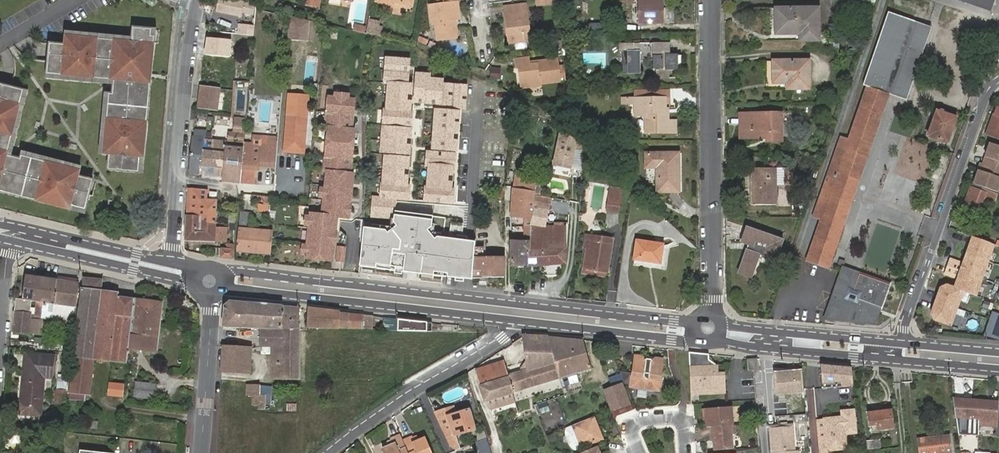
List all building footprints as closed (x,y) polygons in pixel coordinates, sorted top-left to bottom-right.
[(244,0),(219,0),(217,11),(243,16),(244,12),(255,15),(257,4),(246,2),(246,0),(244,0)] [(442,5),(429,7),(430,22),(436,21),(438,41),(454,39),(454,30),(450,26),(450,22),(458,21),(456,0),(442,0),(442,5)] [(638,0),(639,23),(662,23),(661,0),(638,0)] [(990,10),(994,0),(959,0),(990,10)] [(502,4),(503,12),(523,10),(522,2),(502,4)] [(818,9),(775,9),(775,34),(799,34),(799,41),(818,41),(818,9)] [(523,10),(503,12),(504,21),(507,21),(508,32),(505,32),(506,40),(526,38),(525,30),(521,31),(521,20),(524,19),(523,10)] [(933,26),(888,11),(863,84),(867,85),(888,93),(907,99),(933,26)] [(368,16),(366,29),(375,32),(377,18),(368,16)] [(308,22),(289,18),(287,40),(307,41),(308,22)] [(151,74),(154,36),(150,36),(151,29),(133,28),(132,42),(83,38),(79,77),(114,80),(113,95),(109,94),(104,154),(110,154),(108,169),(139,172),(140,157),(144,157),(151,74)] [(79,77),(83,38),(66,36),(65,45),(50,44),(49,50),(47,74),(79,77)] [(233,40),(206,38),(205,56),(232,58),(233,40)] [(668,44),(618,44),(618,53),(622,53),(623,73),(639,74),(640,60),(652,60),(652,69),(654,70),(654,79),(668,79),(668,70),(677,71),(677,55),(668,55),(668,44)] [(409,57),(386,55),(384,80),(388,80),(385,108),(383,108),(382,121),(409,123),(411,110),(408,110),(411,82),(406,81),(409,57)] [(529,62),(528,59),(528,55),(513,57),(514,65),(517,65),(519,82),(539,81),(560,79),(557,56),(536,58),(536,61),(529,62)] [(807,62),(771,63),(772,84),(785,84),(785,90),(808,89),(807,62)] [(493,65),(485,66),(486,76),(495,75),(493,65)] [(416,72),(414,98),(440,100),(440,103),(464,105),(466,82),(442,81),(443,76),(425,75),(426,72),(416,72)] [(67,207),(71,167),(24,156),(24,159),(9,156),(25,90),(4,85),(0,84),(0,191),(67,207)] [(819,220),(805,261),(827,269),(888,93),(867,85),(847,142),(840,140),(813,218),(819,220)] [(218,90),(200,88),(198,108),(215,110),(220,110),(221,104),(217,103),(218,90)] [(310,94),(288,92),(283,152),(305,154),(310,94)] [(312,214),(306,258),(335,261),(340,217),(351,218),(355,174),(352,174),(356,130),(353,130),(356,100),(347,100),(334,98),(327,98),(325,127),(328,127),(324,171),(327,171),(323,215),(312,214)] [(671,99),(622,99),(622,104),(634,104),(634,116),(645,116),(645,133),(674,133),(674,121),(667,121),(667,108),(671,108),(671,99)] [(456,109),(434,107),(432,145),(453,146),(456,109)] [(996,108),(986,135),(998,140),(998,109),(996,108)] [(247,119),(256,121),(258,112),(249,110),(247,119)] [(936,112),(927,136),(946,143),(955,119),(936,112)] [(779,114),(739,115),(740,139),(765,139),(765,142),(780,143),(779,114)] [(228,118),(214,116),(212,128),(222,129),(222,130),(227,130),(228,118)] [(409,127),(381,125),(379,149),(407,152),(409,127)] [(188,174),(199,175),(200,161),(201,161),(203,140),(203,137),(203,132),(196,132),(195,137),(191,136),(188,174)] [(228,133),(228,144),(242,145),(242,135),(228,133)] [(576,134),(575,152),(583,153),(583,141),(576,134)] [(565,136),(555,135),(551,164),(567,168),(570,155),(571,141),(565,136)] [(273,169),(275,139),(259,138),(259,144),(243,143),(243,145),(240,179),(240,185),(258,187),(260,168),(273,169)] [(199,175),(222,178),(224,144),(224,141),(203,140),(201,161),(200,161),(199,175)] [(222,178),(225,178),(240,179),(243,145),(242,145),(228,144),(224,144),(222,178)] [(990,144),(983,165),(998,170),(998,146),(990,144)] [(454,152),(426,150),(425,163),(427,163),(425,185),(423,185),(422,197),(450,200),(451,187),(448,186),(450,165),(453,165),(454,152)] [(408,156),(384,154),(382,182),(381,182),(380,195),(394,196),(407,197),(408,184),(406,184),(408,156)] [(677,155),(645,155),(645,169),(656,168),(656,192),(678,192),(677,155)] [(983,165),(980,164),(973,185),(994,192),(998,178),(998,170),(983,165)] [(88,209),(95,179),(80,176),(82,170),(71,167),(67,207),(72,209),(73,205),(88,209)] [(789,170),(750,169),(750,205),(775,206),(774,182),(789,182),(789,170)] [(534,190),(536,179),(516,177),(515,188),(534,190)] [(983,214),(988,199),(990,200),(994,192),(973,185),(971,184),(963,208),(983,214)] [(607,185),(606,195),(614,195),(615,186),(607,185)] [(534,192),(534,190),(515,188),(513,216),(532,218),(532,208),(534,195),(534,192)] [(214,241),(216,200),(206,199),(206,191),(187,190),(183,240),(214,241)] [(998,201),(998,193),(996,192),(994,192),(990,200),(998,202),(998,201)] [(380,195),(373,196),(371,216),(392,218),(393,211),(394,196),(380,195)] [(549,198),(534,195),(532,208),(548,210),(549,198)] [(614,195),(606,195),(606,209),(618,210),(619,195),(614,195)] [(363,228),(358,266),(374,268),(375,265),(402,269),(401,273),(405,273),(409,270),(417,271),(420,275),(424,276),(424,272),(472,278),(471,272),(473,248),(474,241),(450,239),(436,237),(433,239),(426,230),(431,227),(432,216),(399,212),(393,211),(392,218),(393,222),(396,227),(387,233),(385,230),(363,228)] [(239,212),(238,228),(249,229),(250,213),(239,212)] [(529,242),(529,247),(563,246),(563,228),(552,228),(552,220),(531,218),(531,224),(529,242)] [(510,242),(510,267),(527,266),(529,247),(529,242),(531,224),(526,223),(524,237),(524,242),(510,242)] [(963,226),(961,232),(972,236),(975,230),(963,226)] [(236,253),(270,255),(271,232),(271,230),(267,230),(249,229),(238,228),(236,253)] [(781,242),(746,230),(741,243),(748,246),(739,274),(750,278),(758,257),(773,262),(781,242)] [(588,251),(586,269),(607,272),(612,239),(590,236),(588,251)] [(995,245),(973,238),(955,288),(947,285),(941,288),(931,315),(934,321),(951,328),(964,291),(977,295),(995,245)] [(662,244),(636,241),(633,260),(659,264),(662,244)] [(219,258),(232,259),(233,245),(229,245),(229,242),(226,242),(226,248),(219,249),(219,258)] [(563,246),(529,247),(527,266),(564,263),(563,246)] [(482,272),(503,273),(503,267),(503,259),(492,258),(492,253),(482,252),(483,249),(477,248),(475,272),(482,272)] [(57,274),(56,281),(77,284),(77,278),(57,274)] [(837,313),(841,314),(849,316),(850,313),(861,317),(861,319),(869,322),(875,306),(880,308),(882,309),(890,286),(859,275),(854,291),(838,285),(830,306),(839,309),(837,313)] [(77,284),(56,281),(25,277),(22,300),(16,300),(11,339),(39,342),(42,317),(73,320),(77,284)] [(102,282),(83,280),(69,399),(84,401),(85,396),(87,395),(92,359),(127,363),(129,348),(155,350),(160,303),(101,295),(102,282)] [(224,306),(222,328),(246,328),(246,302),(230,301),(224,306)] [(246,328),(261,328),(283,328),(283,306),(246,302),(246,328)] [(283,306),(283,328),(299,328),(299,308),(283,306)] [(839,320),(841,314),(837,313),(839,309),(830,306),(826,319),(839,320)] [(869,322),(861,319),(861,317),(850,313),(849,316),(841,314),(839,320),(875,324),(880,308),(875,306),(869,322)] [(309,328),(339,330),(339,328),(341,313),(341,312),(309,309),(309,328)] [(998,341),(998,313),(992,311),(983,335),(998,341)] [(365,317),(341,313),(339,328),(339,330),(372,330),(372,317),(365,317)] [(398,320),(384,319),(383,331),(397,331),(398,320)] [(398,320),(397,331),(432,332),(432,323),(424,322),(398,320)] [(271,379),(298,380),(299,329),(299,328),(283,328),(261,328),(261,346),(271,346),(271,379)] [(548,338),(523,335),(528,370),(508,375),(503,363),(476,372),(486,401),(561,379),(548,338)] [(582,341),(548,338),(561,379),(592,370),(582,341)] [(223,347),(222,359),(250,362),(251,349),(223,347)] [(721,396),(722,378),(716,377),(716,368),(710,361),(710,355),(690,353),(688,394),(721,396)] [(54,357),(32,355),(29,376),(24,376),(20,414),(38,416),(44,378),(51,379),(54,357)] [(652,391),(637,357),(631,356),(629,374),(629,375),(628,385),(636,386),(636,389),(635,391),(647,392),(647,391),(652,391)] [(640,357),(637,357),(652,391),(658,392),(662,360),(654,359),(651,361),(648,362),(648,367),(643,367),(644,362),(642,360),(640,357)] [(222,359),(221,372),(248,374),(250,362),(222,359)] [(748,370),(753,370),(758,370),(757,360),(747,360),(748,370)] [(853,386),(852,368),(822,366),(823,383),(842,381),(843,387),(853,386)] [(804,393),(803,372),(775,374),(777,395),(804,393)] [(629,374),(619,373),(625,388),(628,388),(628,385),(627,383),(629,375),(629,374)] [(156,385),(134,383),(132,398),(154,400),(156,385)] [(122,386),(109,384),(107,396),(122,397),(122,386)] [(253,395),(253,406),(259,406),(260,387),(248,386),(247,395),(253,395)] [(606,392),(612,410),(629,404),(622,387),(606,392)] [(65,403),(66,390),(54,389),(53,402),(65,403)] [(320,390),(319,402),(335,403),(335,391),(320,390)] [(980,401),(954,399),(956,418),(975,419),(975,423),(978,423),(980,401)] [(998,403),(980,401),(978,423),(981,423),(981,420),(996,421),(998,403)] [(454,404),(433,410),(450,446),(457,450),(461,449),(457,435),(477,429),(471,406),(456,411),(454,404)] [(612,410),(616,420),(633,413),(629,404),(612,410)] [(713,429),(733,428),(732,409),(707,411),(708,419),(709,429),(713,429)] [(869,414),(871,434),(877,433),(877,430),(893,429),(891,412),(869,414)] [(975,423),(975,419),(956,418),(957,428),(978,430),(978,423),(975,423)] [(844,423),(836,424),(835,419),(824,420),(818,420),(820,451),(820,452),(827,452),(827,450),(846,449),(844,423)] [(602,443),(593,421),(572,430),(582,452),(602,443)] [(770,428),(772,452),(799,452),(795,452),(793,426),(770,428)] [(737,436),(736,427),(733,428),(713,429),(713,437),(717,437),(717,443),(714,443),(715,452),(734,451),(732,436),(737,436)] [(383,450),(384,452),(408,452),(403,441),(401,436),(391,440),(392,441),(394,445),(389,447),(383,450)] [(403,441),(408,452),(432,452),(426,438),(419,441),(415,443),(413,439),(413,437),(403,441)] [(920,452),(951,452),(949,437),(918,440),(920,452)] [(486,439),(476,442),(479,452),(490,452),(486,439)] [(866,442),(867,450),(880,448),(880,441),(866,442)]
